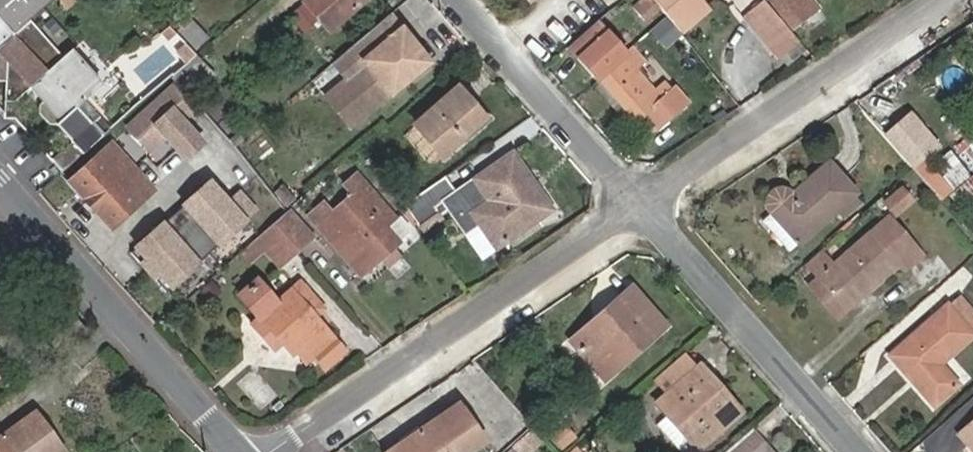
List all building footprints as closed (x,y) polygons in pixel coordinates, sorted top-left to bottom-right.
[(11,34),(47,3),(50,0),(0,0),(0,46),(11,37),(11,34)] [(330,31),(366,0),(304,0),(330,31)] [(624,39),(661,9),(654,0),(643,0),(621,18),(624,22),(615,29),(624,39)] [(661,9),(679,32),(706,9),(698,0),(654,0),(661,9)] [(818,8),(811,0),(772,0),(793,28),(796,26),(815,11),(818,8)] [(798,40),(766,4),(764,1),(751,14),(756,20),(751,24),(779,57),(798,40)] [(294,19),(304,32),(317,22),(306,9),(294,19)] [(796,26),(803,35),(822,20),(815,11),(796,26)] [(334,62),(348,79),(340,85),(366,115),(429,60),(390,13),(334,62)] [(31,87),(64,58),(32,19),(11,37),(0,46),(0,81),(6,81),(5,101),(15,101),(31,87)] [(196,48),(207,38),(190,20),(180,30),(196,48)] [(596,81),(599,79),(626,55),(596,21),(567,48),(596,81)] [(643,62),(632,49),(626,55),(599,79),(635,121),(643,115),(645,113),(654,125),(670,110),(661,99),(635,69),(643,62)] [(61,172),(111,129),(84,99),(102,83),(73,50),(64,58),(31,87),(44,102),(40,106),(40,113),(48,122),(51,124),(57,124),(72,141),(50,161),(61,172)] [(189,98),(215,75),(199,56),(174,77),(172,78),(189,98)] [(629,127),(635,121),(599,79),(596,81),(592,85),(629,127)] [(181,122),(188,131),(202,119),(173,85),(128,126),(149,151),(181,122)] [(352,126),(366,115),(340,85),(327,96),(352,126)] [(643,115),(657,132),(690,103),(675,86),(661,99),(670,110),(654,125),(645,113),(643,115)] [(439,152),(442,156),(483,119),(456,89),(415,124),(418,128),(439,152)] [(910,106),(882,130),(913,166),(941,142),(910,106)] [(428,161),(439,152),(418,128),(408,137),(428,161)] [(153,188),(111,142),(68,182),(110,228),(153,188)] [(497,248),(545,215),(528,191),(534,186),(512,154),(457,192),(445,176),(425,190),(405,204),(421,226),(437,215),(438,217),(450,209),(465,231),(479,222),(497,248)] [(943,203),(965,184),(943,161),(922,180),(943,203)] [(789,251),(834,211),(853,195),(828,165),(794,195),(780,192),(778,192),(774,194),(770,197),(769,200),(769,203),(768,206),(769,208),(772,213),(763,219),(789,251)] [(416,177),(396,191),(405,204),(425,190),(416,177)] [(132,250),(167,290),(257,210),(239,190),(228,200),(211,181),(132,250)] [(398,248),(404,243),(389,225),(396,219),(366,184),(336,211),(328,202),(312,216),(366,277),(384,261),(398,248)] [(545,215),(552,210),(534,186),(528,191),(545,215)] [(834,211),(843,222),(862,205),(853,195),(834,211)] [(299,250),(314,236),(293,213),(278,226),(299,250)] [(871,286),(896,263),(915,246),(890,215),(834,264),(818,278),(841,304),(867,281),(871,286)] [(266,250),(280,266),(299,250),(278,226),(259,242),(266,250)] [(245,254),(253,261),(266,250),(259,242),(245,254)] [(896,263),(903,271),(922,254),(915,246),(896,263)] [(384,261),(390,268),(404,256),(398,248),(384,261)] [(822,250),(806,265),(818,278),(834,264),(822,250)] [(813,282),(840,315),(871,286),(867,281),(841,304),(818,278),(813,282)] [(334,340),(313,316),(291,290),(276,302),(258,281),(242,295),(260,317),(283,344),(293,356),(298,353),(306,364),(315,356),(334,340)] [(313,316),(323,308),(300,282),(291,290),(313,316)] [(572,341),(604,378),(664,324),(632,287),(572,341)] [(940,361),(972,331),(972,312),(960,297),(950,305),(949,303),(890,356),(933,403),(957,382),(940,361)] [(251,324),(274,351),(283,344),(260,317),(251,324)] [(315,356),(327,370),(346,355),(334,340),(315,356)] [(684,354),(654,379),(666,393),(696,368),(684,354)] [(655,403),(695,449),(739,411),(727,397),(723,400),(707,381),(712,378),(700,364),(696,368),(666,393),(655,403)] [(727,397),(712,378),(707,381),(723,400),(727,397)] [(486,445),(462,408),(398,451),(475,451),(486,445)] [(35,412),(0,437),(0,451),(63,451),(35,412)] [(960,435),(972,449),(972,423),(960,435)] [(752,429),(726,451),(771,451),(752,429)]
